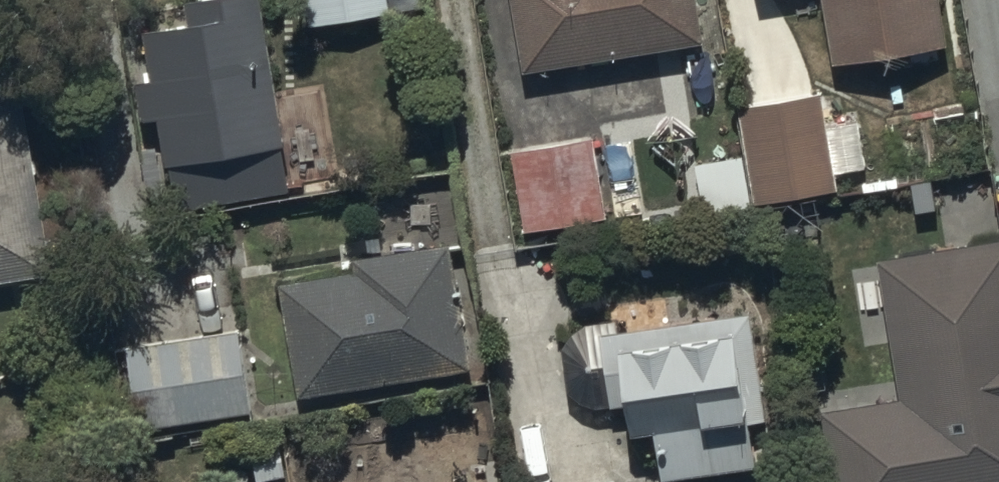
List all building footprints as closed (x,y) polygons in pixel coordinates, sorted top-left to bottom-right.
[(307,39),(396,28),(392,0),(302,0),(307,39)] [(519,79),(706,53),(698,0),(508,0),(519,79)] [(940,0),(822,0),(836,80),(951,60),(940,0)] [(286,153),(261,1),(158,18),(162,41),(142,44),(149,88),(134,90),(141,133),(156,130),(160,156),(137,160),(145,205),(175,200),(178,217),(289,198),(282,154),(286,153)] [(52,278),(13,42),(0,44),(0,287),(52,278)] [(738,114),(747,177),(705,184),(711,223),(837,204),(833,181),(867,176),(859,129),(825,134),(821,101),(738,114)] [(593,139),(515,148),(524,226),(602,216),(593,139)] [(474,378),(451,255),(355,273),(356,279),(281,294),(303,411),(474,378)] [(880,271),(899,406),(820,417),(829,481),(998,481),(998,255),(880,271)] [(602,341),(610,414),(631,413),(633,451),(660,449),(663,481),(699,481),(755,476),(751,438),(763,436),(751,324),(602,341)] [(251,421),(238,334),(107,354),(120,440),(251,421)]
